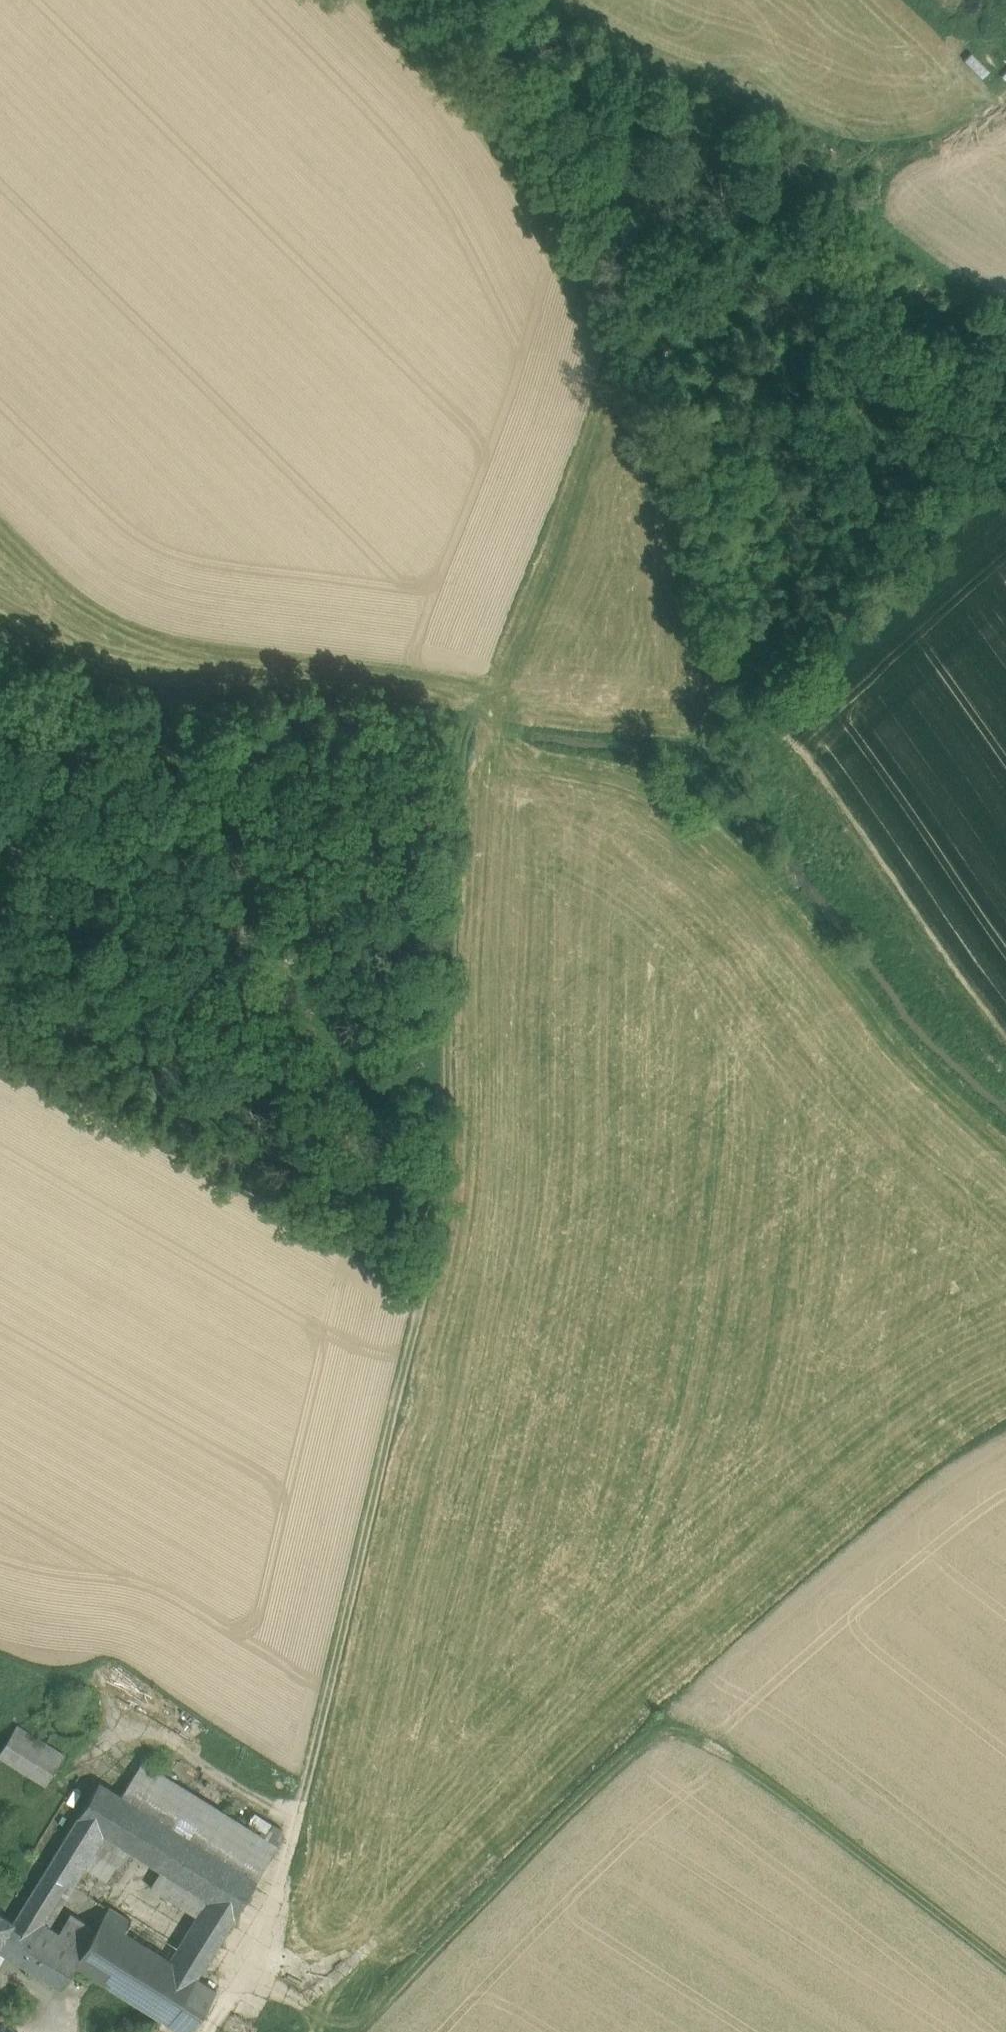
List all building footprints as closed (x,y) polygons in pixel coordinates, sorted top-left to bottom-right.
[(203,1722),(119,1664),(118,1698),(191,1741),(203,1722)] [(15,1729),(0,1753),(0,1756),(46,1785),(62,1759),(15,1729)] [(278,1845),(143,1761),(121,1795),(127,1799),(105,1835),(131,1851),(161,1870),(209,1900),(235,1916),(278,1845)] [(78,1776),(33,1850),(50,1862),(96,1788),(78,1776)] [(14,1921),(11,1925),(54,1951),(64,1957),(74,1964),(84,1947),(60,1932),(48,1926),(95,1851),(105,1835),(127,1799),(121,1795),(100,1782),(96,1788),(50,1862),(14,1921)] [(131,1851),(105,1835),(95,1851),(121,1868),(131,1851)] [(209,1900),(161,1870),(151,1887),(199,1917),(209,1900)] [(199,1917),(172,1960),(197,1977),(235,1916),(209,1900),(199,1917)] [(105,1918),(111,1909),(109,1908),(96,1929),(84,1947),(74,1964),(76,1965),(183,2031),(191,2031),(216,1990),(197,1977),(172,1960),(125,1931),(105,1918)] [(132,1920),(117,1911),(111,1909),(105,1918),(125,1931),(132,1920)] [(11,1925),(14,1921),(0,1912),(0,1943),(11,1925)] [(96,1929),(71,1913),(60,1932),(84,1947),(96,1929)] [(11,1925),(0,1943),(0,1948),(40,1973),(54,1951),(11,1925)] [(64,1957),(54,1951),(40,1973),(51,1979),(64,1957)] [(64,1957),(51,1979),(62,1986),(76,1965),(74,1964),(64,1957)]
